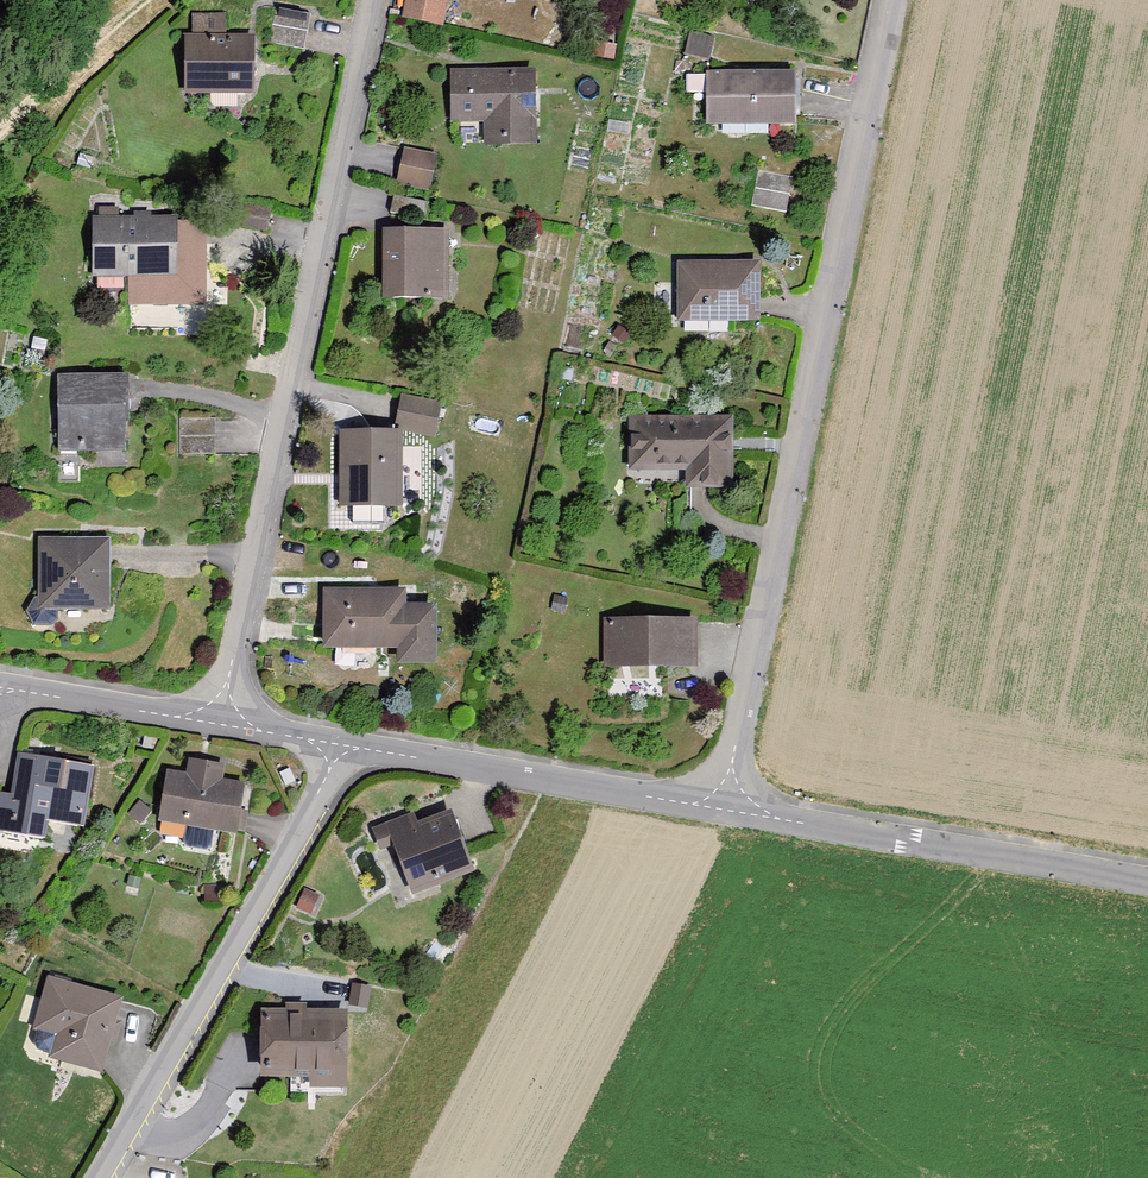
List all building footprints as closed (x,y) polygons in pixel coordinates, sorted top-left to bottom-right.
[(403,20),(445,28),(450,0),(407,0),(403,20)] [(185,42),(185,100),(254,100),(254,42),(227,42),(227,20),(193,20),(193,42),(185,42)] [(712,43),(690,38),(685,62),(708,66),(712,43)] [(538,73),(454,74),(454,124),(488,124),(488,152),(539,151),(538,73)] [(800,130),(800,77),(709,78),(709,131),(800,130)] [(438,158),(405,152),(398,189),(431,195),(438,158)] [(182,226),(97,226),(97,283),(182,283),(182,226)] [(454,235),(387,236),(387,308),(454,308),(454,235)] [(765,265),(682,264),(681,328),(764,329),(765,265)] [(135,382),(61,383),(61,455),(135,454),(135,382)] [(437,445),(443,411),(404,405),(399,439),(405,440),(437,445)] [(737,424),(633,426),(634,480),(687,479),(687,494),(738,493),(737,424)] [(405,440),(345,438),(343,515),(403,517),(405,440)] [(112,545),(41,545),(42,617),(113,617),(112,545)] [(408,597),(326,598),(327,658),(403,657),(403,673),(440,673),(440,612),(408,613),(408,597)] [(702,626),(606,628),(607,676),(703,674),(702,626)] [(20,758),(13,799),(0,797),(0,834),(49,843),(52,824),(85,831),(96,772),(20,758)] [(167,776),(160,827),(244,840),(252,788),(223,784),(225,769),(192,764),(189,779),(167,776)] [(479,878),(452,817),(421,831),(415,816),(375,834),(381,848),(392,844),(418,905),(479,878)] [(126,1003),(49,981),(33,1034),(58,1041),(52,1061),(105,1076),(126,1003)] [(352,1017),(264,1015),(263,1084),(313,1085),(313,1098),(350,1099),(352,1017)]
